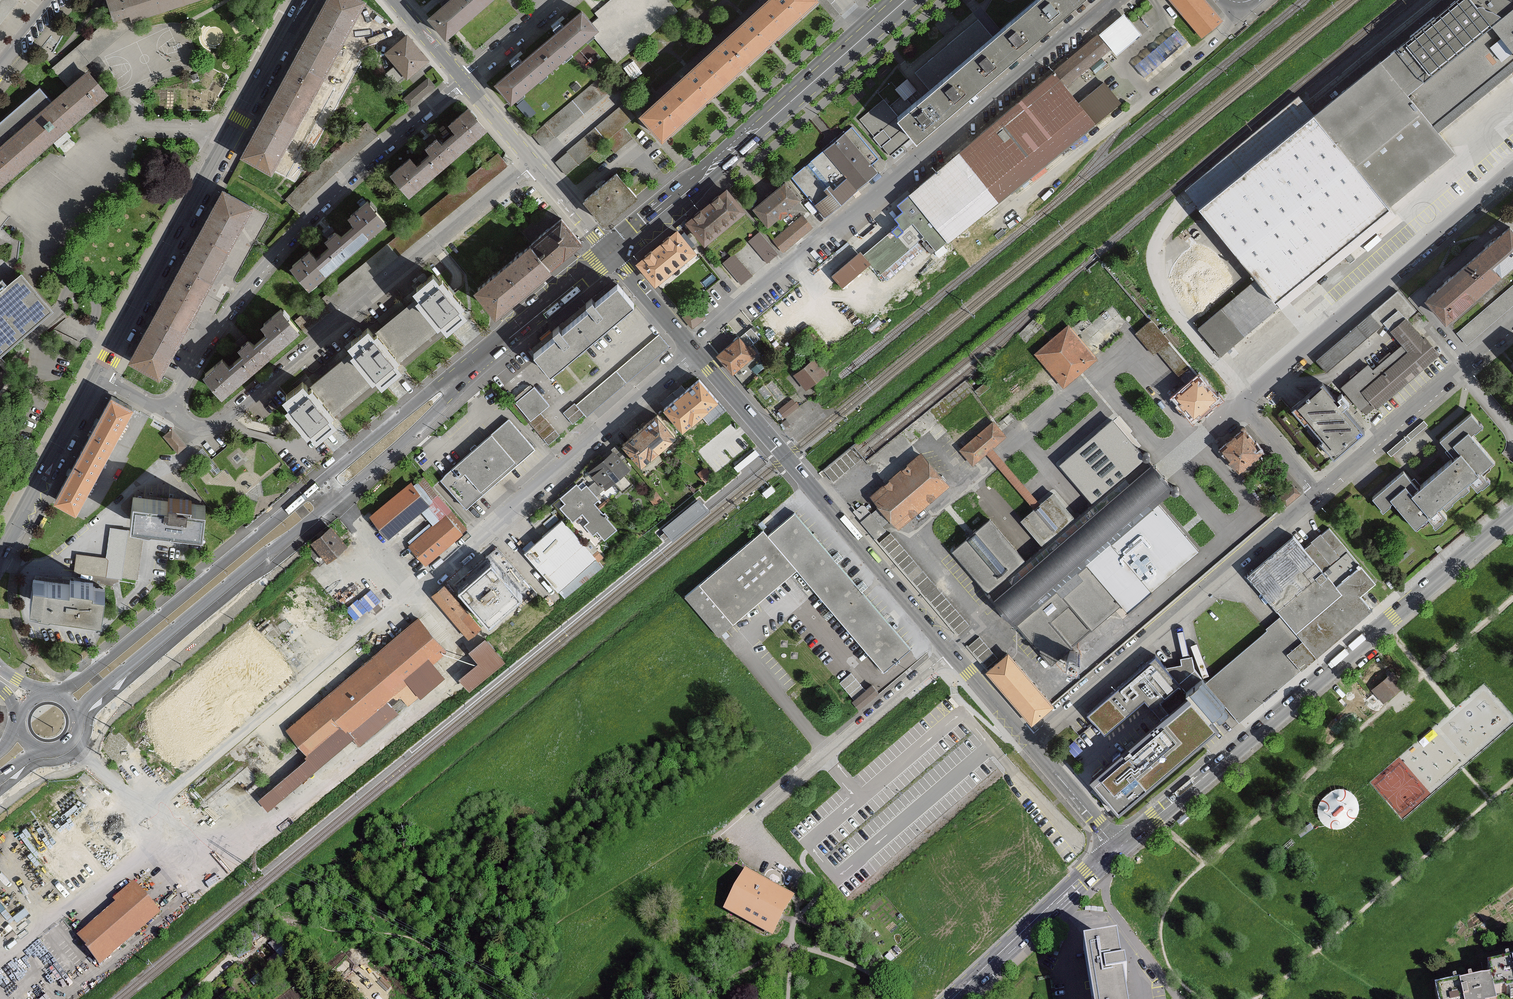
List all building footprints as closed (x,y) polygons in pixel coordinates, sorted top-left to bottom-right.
[(18,1),(17,0),(0,0),(0,24),(18,1)] [(203,0),(105,0),(112,22),(127,17),(129,24),(203,0)] [(365,5),(356,0),(328,0),(313,27),(344,44),(365,5)] [(469,0),(449,0),(429,17),(446,38),(478,11),(469,0)] [(478,11),(491,0),(469,0),(478,11)] [(589,33),(615,64),(677,10),(669,0),(609,0),(596,11),(599,15),(594,20),(598,25),(589,33)] [(765,2),(788,28),(819,0),(766,0),(765,2)] [(1075,4),(1071,0),(1034,0),(1024,9),(1043,31),(1075,4)] [(1207,0),(1169,0),(1202,38),(1224,19),(1207,0)] [(1314,111),(1197,206),(1256,278),(1276,302),(1392,208),(1454,157),(1437,136),(1512,75),(1512,0),(1451,0),(1314,111)] [(733,30),(756,56),(788,28),(765,2),(733,30)] [(594,20),(581,6),(539,42),(556,62),(589,33),(598,25),(594,20)] [(995,33),(1013,55),(1043,31),(1024,9),(995,33)] [(1141,32),(1124,12),(1101,32),(1118,51),(1141,32)] [(321,86),(344,44),(313,27),(290,69),(321,86)] [(1186,40),(1177,29),(1134,65),(1143,76),(1186,40)] [(726,83),(756,56),(733,30),(703,57),(726,83)] [(962,61),(981,83),(1013,55),(995,33),(962,61)] [(1054,72),(1066,87),(1110,50),(1098,35),(1054,72)] [(426,60),(407,36),(385,53),(403,77),(426,60)] [(556,62),(539,42),(495,80),(512,100),(556,62)] [(695,111),(726,83),(703,57),(671,85),(695,111)] [(962,61),(931,87),(950,109),(981,83),(962,61)] [(298,127),(321,86),(290,69),(267,110),(298,127)] [(531,133),(542,146),(618,82),(607,69),(531,133)] [(59,136),(105,97),(82,70),(48,99),(39,89),(0,122),(0,185),(59,136)] [(998,200),(1095,122),(1078,101),(1066,87),(1054,72),(958,151),(998,200)] [(428,77),(404,97),(411,105),(435,85),(428,77)] [(1104,80),(1078,101),(1095,122),(1121,100),(1104,80)] [(893,158),(917,138),(898,115),(911,104),(891,82),(880,92),(885,98),(859,119),(893,158)] [(664,139),(695,111),(671,85),(641,113),(664,139)] [(917,138),(950,109),(931,87),(911,104),(898,115),(917,138)] [(1190,198),(1197,206),(1314,111),(1306,102),(1300,94),(1183,189),(1190,198)] [(403,195),(481,128),(460,104),(440,121),(447,129),(435,139),(429,133),(416,143),(422,150),(409,161),(404,155),(384,172),(403,195)] [(620,105),(554,162),(566,176),(610,138),(623,126),(632,119),(620,105)] [(274,170),(298,127),(267,110),(244,153),(274,170)] [(368,124),(287,200),(299,212),(378,135),(368,124)] [(851,125),(790,177),(824,217),(877,172),(870,164),(879,157),(851,125)] [(623,126),(610,138),(620,148),(633,136),(623,126)] [(958,151),(933,172),(973,221),(998,200),(958,151)] [(498,154),(388,243),(398,254),(507,165),(498,154)] [(604,222),(634,196),(613,171),(583,197),(604,222)] [(973,221),(933,172),(906,193),(947,243),(973,221)] [(801,198),(784,178),(753,205),(770,225),(801,198)] [(746,207),(726,183),(707,200),(727,223),(746,207)] [(947,243),(906,193),(894,203),(901,211),(893,218),(898,224),(902,228),(910,221),(929,244),(936,252),(947,243)] [(230,256),(255,211),(224,194),(199,239),(230,256)] [(308,290),(386,223),(365,199),(345,216),(352,224),(340,234),(334,228),(321,238),(327,245),(314,256),(309,250),(289,267),(308,290)] [(727,223),(707,200),(686,218),(706,241),(727,223)] [(1392,208),(1276,302),(1280,308),(1396,213),(1392,208)] [(804,215),(774,240),(784,251),(814,226),(804,215)] [(530,244),(552,270),(582,244),(561,218),(530,244)] [(898,224),(863,254),(870,262),(886,280),(929,244),(910,221),(902,228),(898,224)] [(1509,223),(1488,242),(1445,278),(1424,296),(1445,320),(1512,262),(1512,228),(1509,223)] [(696,248),(679,229),(657,247),(674,267),(696,248)] [(758,232),(748,240),(753,247),(766,262),(776,254),(758,232)] [(210,293),(230,256),(199,239),(179,276),(210,293)] [(371,277),(398,254),(388,243),(301,316),(311,327),(371,277)] [(523,294),(552,270),(530,244),(501,269),(523,294)] [(674,267),(657,247),(639,262),(656,282),(674,267)] [(863,254),(860,250),(832,274),(843,286),(870,262),(863,254)] [(751,275),(732,254),(721,263),(740,284),(751,275)] [(496,317),(523,294),(501,269),(474,292),(496,317)] [(20,270),(0,286),(0,347),(13,336),(50,305),(20,270)] [(302,382),(281,400),(287,407),(283,410),(306,438),(310,435),(316,442),(321,438),(336,425),(330,418),(334,415),(372,384),(376,381),(381,387),(386,383),(402,370),(396,363),(399,360),(437,329),(440,327),(446,334),(452,329),(467,316),(461,309),(464,306),(442,280),(439,282),(433,275),(412,291),(418,299),(415,301),(377,333),(373,336),(368,329),(346,346),(352,354),(349,356),(311,387),(308,390),(302,382)] [(187,334),(210,293),(179,276),(156,318),(187,334)] [(1256,278),(1222,306),(1243,331),(1276,302),(1256,278)] [(615,282),(592,301),(595,305),(618,286),(615,282)] [(1457,332),(1467,343),(1512,304),(1512,284),(1457,332)] [(589,310),(576,321),(563,331),(559,328),(558,329),(553,333),(557,338),(536,355),(551,373),(634,305),(618,286),(595,305),(592,301),(590,302),(586,306),(589,310)] [(1397,289),(1315,358),(1327,372),(1385,322),(1391,329),(1406,316),(1414,309),(1397,289)] [(586,306),(559,328),(563,331),(576,321),(589,310),(586,306)] [(684,314),(682,316),(684,318),(693,329),(705,319),(695,306),(684,314)] [(1219,351),(1243,331),(1222,306),(1198,327),(1219,351)] [(224,400),(302,333),(281,309),(261,326),(268,334),(255,344),(250,337),(237,348),(243,355),(230,366),(224,360),(205,377),(224,400)] [(1373,367),(1368,362),(1341,384),(1366,414),(1376,406),(1440,352),(1425,335),(1423,336),(1406,316),(1391,329),(1402,342),(1373,367)] [(164,377),(187,334),(156,318),(133,360),(164,377)] [(1151,319),(1136,332),(1153,353),(1169,340),(1151,319)] [(1097,357),(1069,324),(1035,352),(1063,386),(1097,357)] [(532,350),(536,355),(557,338),(553,333),(532,350)] [(659,334),(576,405),(584,414),(586,417),(669,346),(659,334)] [(756,354),(738,334),(717,353),(734,373),(756,354)] [(826,375),(813,358),(793,374),(806,391),(826,375)] [(27,399),(0,366),(0,395),(5,401),(0,406),(0,425),(27,399)] [(1199,373),(1174,394),(1194,417),(1216,398),(1219,398),(1221,397),(1221,394),(1219,393),(1217,393),(1199,373)] [(720,404),(700,380),(680,396),(701,420),(720,404)] [(986,381),(975,390),(979,395),(990,387),(986,381)] [(1334,456),(1365,431),(1344,407),(1350,401),(1342,392),(1337,395),(1340,399),(1338,401),(1323,383),(1293,407),(1305,421),(1308,419),(1324,439),(1321,441),(1334,456)] [(534,388),(515,403),(548,445),(559,436),(541,413),(549,407),(534,388)] [(106,457),(133,408),(112,396),(84,445),(106,457)] [(701,420),(680,396),(663,410),(683,435),(701,420)] [(798,406),(792,399),(778,410),(784,417),(798,406)] [(584,414),(576,405),(575,404),(563,413),(572,424),(584,414)] [(798,406),(784,417),(790,424),(803,413),(798,406)] [(1412,480),(1403,470),(1373,496),(1384,509),(1394,500),(1417,526),(1429,516),(1436,524),(1442,519),(1440,516),(1443,513),(1437,505),(1442,500),(1446,504),(1467,485),(1464,481),(1470,476),(1477,484),(1481,481),(1483,484),(1490,478),(1484,471),(1496,460),(1471,432),(1475,428),(1476,431),(1484,424),(1471,410),(1439,438),(1449,449),(1453,454),(1417,485),(1412,480)] [(675,434),(656,412),(638,427),(658,449),(675,434)] [(1152,460),(1113,414),(1057,462),(1093,504),(1077,517),(1053,490),(1040,501),(1037,503),(1034,506),(1020,518),(1044,546),(1027,561),(990,518),(976,530),(971,534),(967,537),(954,548),(994,594),(1018,622),(1052,662),(1092,627),(1115,607),(1123,617),(1130,611),(1155,590),(1202,550),(1184,529),(1160,501),(1176,487),(1164,473),(1152,460)] [(447,471),(441,476),(466,506),(484,491),(517,462),(533,449),(507,419),(492,432),(474,447),(452,467),(447,471)] [(993,419),(959,448),(973,463),(986,452),(993,446),(1006,435),(993,419)] [(1423,419),(1387,451),(1392,457),(1428,425),(1423,419)] [(1241,427),(1218,448),(1238,471),(1265,449),(1246,427),(1246,425),(1245,423),(1243,423),(1241,425),(1241,427)] [(172,427),(163,434),(176,449),(184,443),(178,435),(172,427)] [(641,463),(658,449),(638,427),(622,441),(641,463)] [(78,509),(106,457),(84,445),(56,497),(78,509)] [(993,459),(1034,506),(1037,503),(1040,501),(999,454),(993,446),(986,452),(993,459)] [(613,448),(588,470),(596,479),(603,488),(605,490),(630,468),(613,448)] [(852,448),(824,470),(833,481),(861,459),(852,448)] [(949,484),(921,451),(870,494),(880,505),(891,518),(899,528),(949,484)] [(705,466),(698,472),(705,481),(712,475),(705,466)] [(596,479),(588,485),(596,494),(603,488),(596,479)] [(410,480),(370,514),(389,536),(429,502),(410,480)] [(577,482),(559,497),(564,502),(559,506),(572,521),(582,513),(588,521),(584,524),(592,533),(596,530),(604,540),(618,529),(601,509),(594,503),(599,498),(596,494),(588,485),(586,483),(581,488),(577,482)] [(1300,493),(1293,484),(1282,493),(1279,496),(1286,505),(1300,493)] [(657,492),(650,497),(654,502),(661,498),(657,492)] [(130,519),(203,528),(206,504),(133,495),(130,519)] [(709,511),(699,499),(662,529),(672,541),(709,511)] [(861,520),(871,512),(865,505),(863,504),(862,504),(861,505),(855,509),(853,511),(855,513),(859,518),(861,520)] [(891,518),(880,505),(871,512),(882,525),(891,518)] [(793,512),(766,535),(796,571),(883,673),(910,650),(793,512)] [(871,512),(861,520),(864,523),(876,538),(886,529),(882,525),(871,512)] [(445,513),(409,544),(426,563),(462,532),(445,513)] [(561,518),(525,549),(558,588),(595,556),(592,553),(561,518)] [(311,540),(328,559),(347,542),(329,523),(311,540)] [(1246,575),(1281,616),(1267,628),(1214,672),(1205,680),(1203,682),(1223,705),(1237,723),(1370,610),(1359,596),(1364,592),(1375,583),(1329,529),(1305,549),(1293,536),(1246,575)] [(74,554),(72,572),(96,575),(136,581),(143,534),(110,530),(106,558),(74,554)] [(796,571),(766,535),(763,531),(684,596),(718,637),(796,571)] [(969,625),(890,532),(879,542),(958,634),(969,625)] [(454,584),(486,621),(512,599),(518,606),(535,592),(497,547),(454,584)] [(597,549),(592,553),(595,556),(599,560),(604,556),(597,549)] [(69,579),(32,574),(28,601),(47,604),(50,603),(102,610),(105,585),(91,583),(91,578),(69,575),(69,579)] [(449,577),(430,593),(467,637),(486,621),(454,584),(449,577)] [(446,649),(418,616),(285,729),(306,755),(256,798),(267,810),(354,736),(361,744),(444,673),(433,660),(446,649)] [(484,635),(469,648),(478,659),(458,675),(470,690),(505,661),(484,635)] [(979,636),(968,646),(987,667),(997,658),(979,636)] [(1054,704),(1008,650),(986,669),(1031,722),(1054,704)] [(1155,655),(1088,714),(1104,731),(1143,696),(1151,704),(1177,681),(1164,666),(1155,655)] [(1182,663),(1164,666),(1177,681),(1185,689),(1198,677),(1203,682),(1205,680),(1194,668),(1192,655),(1181,656),(1182,663)] [(1392,671),(1372,688),(1383,701),(1403,684),(1392,671)] [(865,689),(851,672),(839,682),(854,699),(865,689)] [(1090,776),(1118,809),(1228,715),(1220,707),(1223,705),(1203,682),(1198,677),(1185,689),(1188,691),(1130,741),(1132,742),(1124,748),(1123,747),(1090,776)] [(872,683),(865,689),(854,699),(852,700),(860,709),(880,692),(872,683)] [(794,893),(747,868),(724,909),(772,935),(794,893)] [(121,906),(81,940),(99,961),(156,912),(132,884),(115,899),(121,906)] [(1084,952),(1092,998),(1126,998),(1123,984),(1127,983),(1126,977),(1125,972),(1121,972),(1117,946),(1084,952)] [(1512,964),(1512,962),(1487,968),(1490,981),(1493,994),(1506,991),(1506,994),(1512,993),(1512,964)] [(1459,988),(1458,986),(1436,991),(1437,998),(1494,998),(1493,994),(1490,981),(1459,988)]
